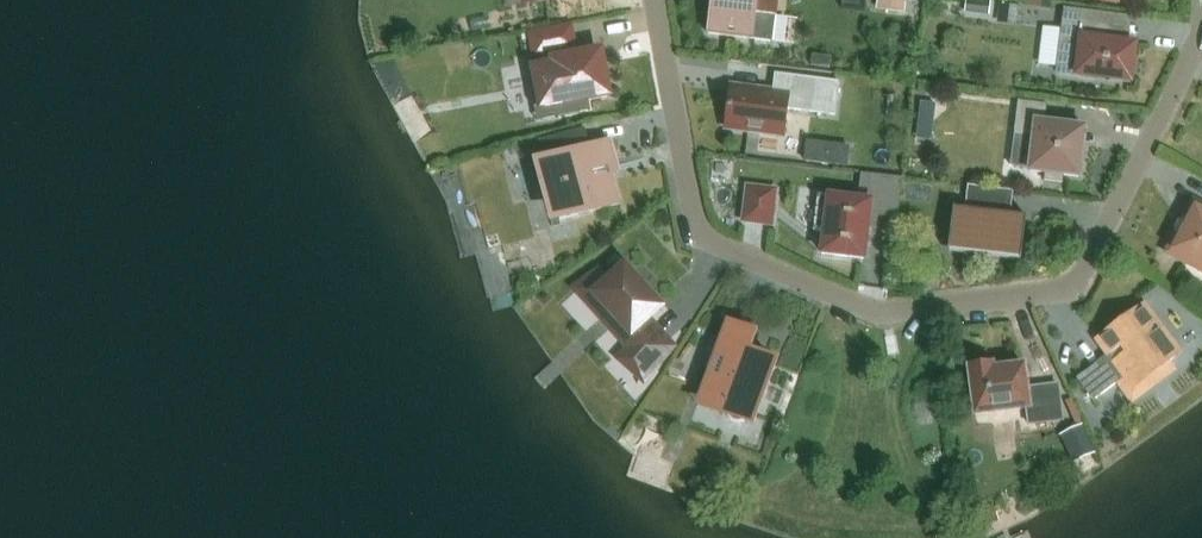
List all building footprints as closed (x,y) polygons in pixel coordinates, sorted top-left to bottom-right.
[(778,0),(712,0),(708,34),(773,42),(778,0)] [(876,10),(905,14),(907,0),(878,0),(876,10)] [(990,16),(991,0),(966,0),(965,13),(990,16)] [(1024,6),(1052,9),(1053,0),(1025,0),(1024,6)] [(1019,5),(1000,3),(998,22),(1017,24),(1019,5)] [(1135,45),(1121,43),(1122,35),(1109,33),(1111,15),(1066,9),(1058,72),(1101,77),(1102,75),(1130,79),(1135,45)] [(537,104),(540,107),(547,112),(553,114),(558,115),(563,115),(568,114),(572,113),(574,112),(577,111),(580,109),(578,100),(608,95),(600,52),(570,57),(569,49),(573,48),(569,28),(532,35),(535,55),(552,52),(554,65),(533,69),(532,73),(531,75),(531,77),(530,82),(530,84),(530,86),(531,91),(532,93),(533,96),(534,98),(535,100),(537,104)] [(785,135),(788,109),(835,115),(838,83),(774,75),(772,93),(730,88),(726,128),(785,135)] [(946,108),(931,90),(916,102),(932,120),(946,108)] [(1063,181),(1064,174),(1079,176),(1083,144),(1065,142),(1067,124),(1045,121),(1047,103),(1019,99),(1016,119),(1035,122),(1033,142),(1029,170),(1044,172),(1044,179),(1063,181)] [(617,166),(610,141),(590,147),(585,128),(539,141),(544,159),(535,162),(544,193),(552,191),(560,220),(620,204),(610,168),(617,166)] [(846,168),(848,146),(826,144),(824,165),(846,168)] [(775,187),(744,183),(740,222),(771,225),(775,187)] [(1020,255),(1019,259),(1021,259),(1027,215),(1011,213),(1013,190),(968,184),(965,207),(953,206),(949,246),(1020,255)] [(825,231),(822,253),(864,259),(871,201),(818,195),(813,230),(825,231)] [(1201,270),(1201,207),(1194,202),(1168,252),(1201,270)] [(670,347),(645,320),(659,307),(624,268),(607,284),(598,275),(580,289),(602,313),(610,307),(623,321),(616,327),(632,346),(621,356),(629,365),(636,358),(646,369),(670,347)] [(1098,339),(1126,377),(1134,388),(1179,354),(1143,305),(1098,339)] [(751,414),(754,415),(774,360),(748,351),(755,333),(728,323),(701,396),(726,406),(725,408),(725,412),(726,417),(729,420),(734,422),(739,422),(744,421),(748,418),(751,414)] [(972,390),(967,390),(970,412),(974,411),(975,415),(1026,408),(1029,424),(1063,420),(1058,384),(1027,389),(1024,365),(993,369),(992,365),(969,368),(972,390)] [(1093,401),(1105,392),(1088,369),(1076,378),(1093,401)] [(1073,462),(1095,451),(1082,421),(1059,432),(1073,462)] [(983,522),(997,519),(994,503),(980,506),(983,522)]
